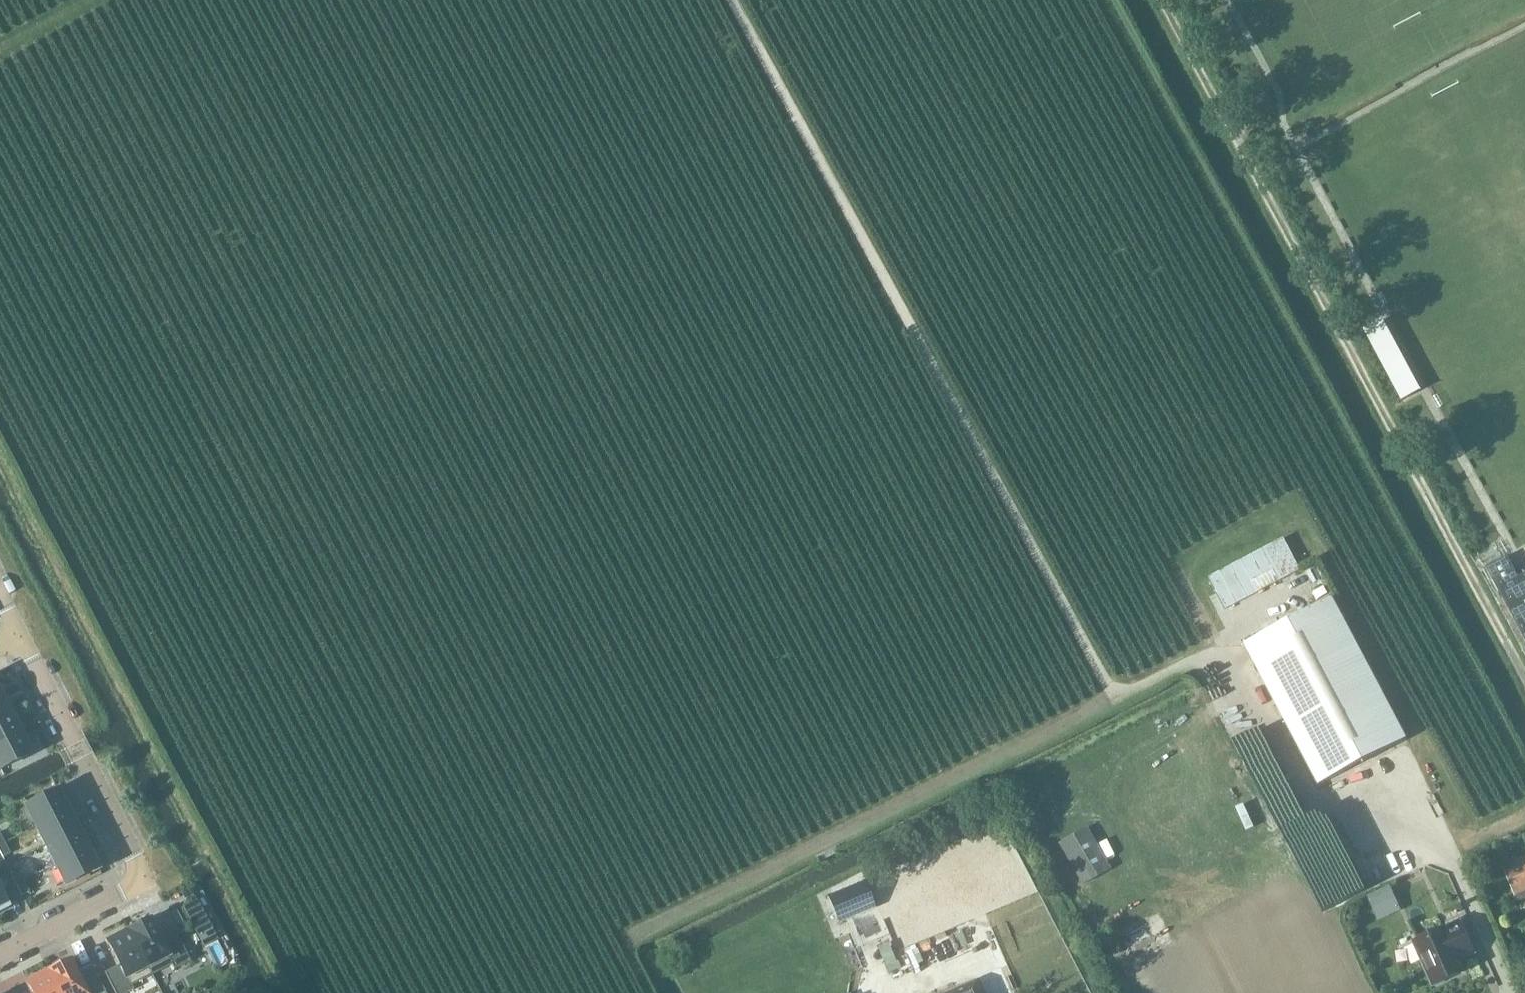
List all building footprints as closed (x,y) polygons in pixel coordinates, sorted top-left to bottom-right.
[(1269,116),(1264,107),(1255,112),(1260,121),(1269,116)] [(1288,540),(1211,580),(1228,614),(1303,575),(1288,540)] [(1524,640),(1524,574),(1519,577),(1508,556),(1486,567),(1524,640)] [(1245,646),(1319,787),(1407,741),(1333,600),(1245,646)] [(12,715),(2,695),(0,697),(0,721),(12,715)] [(22,734),(12,715),(0,721),(0,745),(22,734)] [(0,745),(0,770),(32,754),(22,734),(0,745)] [(59,790),(27,806),(37,826),(69,810),(59,790)] [(69,810),(37,826),(47,845),(79,829),(69,810)] [(1088,827),(1065,840),(1059,843),(1083,886),(1112,870),(1088,827)] [(79,829),(47,845),(57,865),(89,848),(79,829)] [(0,845),(0,851),(3,857),(11,853),(5,842),(0,845)] [(89,848),(57,865),(67,885),(99,868),(89,848)] [(1516,900),(1524,896),(1524,859),(1503,868),(1516,900)] [(19,870),(11,874),(17,885),(25,881),(19,870)] [(1361,873),(1337,884),(1342,896),(1366,885),(1361,873)] [(25,881),(17,885),(23,896),(30,892),(25,881)] [(875,907),(865,882),(828,897),(839,922),(875,907)] [(8,903),(0,887),(0,908),(8,903)] [(954,927),(961,941),(980,932),(972,917),(954,927)] [(151,920),(130,930),(152,975),(173,965),(175,969),(191,961),(178,935),(163,943),(151,920)] [(1464,974),(1458,961),(1474,954),(1461,925),(1445,932),(1444,930),(1415,943),(1434,987),(1464,974)] [(108,941),(120,965),(105,973),(116,992),(128,992),(134,990),(132,985),(152,975),(130,930),(108,941)] [(50,971),(62,992),(106,992),(93,966),(78,974),(71,960),(50,971)] [(50,971),(28,982),(34,992),(62,992),(50,971)] [(977,981),(948,992),(982,992),(977,981)]
